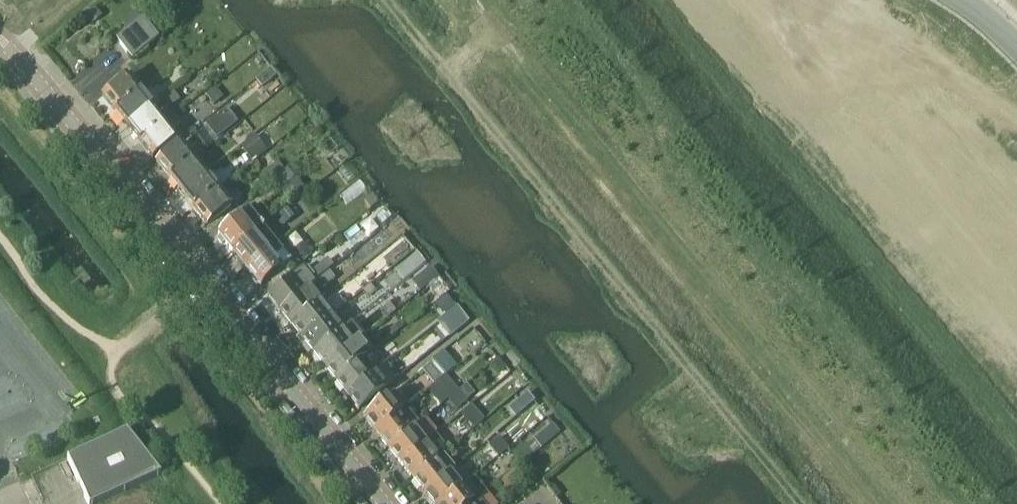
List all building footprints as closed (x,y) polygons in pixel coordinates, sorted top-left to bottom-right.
[(132,61),(158,40),(142,21),(116,41),(132,61)] [(270,70),(255,81),(261,89),(276,77),(270,70)] [(115,113),(139,94),(126,78),(102,97),(115,113)] [(215,88),(205,96),(214,106),(224,98),(215,88)] [(174,92),(158,104),(164,112),(180,100),(174,92)] [(127,128),(151,109),(139,94),(115,113),(127,128)] [(139,143),(163,124),(151,109),(127,128),(139,143)] [(237,123),(225,109),(205,126),(216,140),(237,123)] [(152,159),(176,140),(163,124),(139,143),(152,159)] [(254,136),(240,148),(252,162),(266,151),(254,136)] [(168,179),(192,160),(180,145),(156,164),(168,179)] [(181,195),(205,176),(192,160),(168,179),(181,195)] [(277,162),(265,172),(272,181),(284,171),(277,162)] [(279,194),(295,181),(287,171),(271,184),(279,194)] [(193,211),(218,191),(205,176),(181,195),(193,211)] [(206,227),(230,207),(218,191),(193,211),(206,227)] [(232,254),(262,230),(263,229),(248,212),(218,237),(219,238),(218,241),(222,246),(225,246),(232,254)] [(246,272),(276,247),(262,230),(232,254),(238,261),(237,265),(242,271),(245,270),(246,272)] [(302,243),(293,251),(303,263),(312,255),(302,243)] [(260,289),(290,264),(276,247),(246,272),(252,279),(251,282),(255,287),(259,287),(260,289)] [(417,254),(408,261),(416,271),(425,263),(417,254)] [(430,268),(420,276),(428,287),(438,278),(430,268)] [(280,312),(302,294),(313,285),(301,271),(268,298),(280,312)] [(335,279),(329,272),(316,283),(321,290),(335,279)] [(291,327),(320,302),(324,299),(313,285),(302,294),(280,312),(291,327)] [(446,296),(434,305),(442,315),(454,306),(446,296)] [(339,298),(331,305),(336,312),(345,305),(339,298)] [(302,340),(331,316),(320,302),(291,327),(302,340)] [(314,354),(343,331),(331,316),(302,340),(314,354)] [(399,323),(390,331),(393,335),(403,328),(399,323)] [(324,367),(353,344),(343,331),(314,354),(324,367)] [(423,352),(416,342),(404,351),(408,357),(416,357),(423,352)] [(335,381),(363,359),(364,358),(353,344),(324,367),(335,381)] [(346,395),(374,372),(363,359),(335,381),(346,395)] [(422,372),(433,385),(444,376),(433,363),(422,372)] [(358,410),(386,387),(374,372),(346,395),(358,410)] [(440,406),(447,400),(458,392),(445,376),(427,390),(440,406)] [(458,392),(447,400),(456,410),(467,401),(466,401),(458,392)] [(374,433),(405,409),(393,394),(363,419),(374,433)] [(527,394),(517,402),(525,410),(534,402),(527,394)] [(483,420),(470,405),(459,414),(472,429),(483,420)] [(387,448),(417,424),(405,409),(374,433),(387,448)] [(399,463),(429,439),(417,424),(387,448),(399,463)] [(552,425),(543,432),(550,441),(559,433),(552,425)] [(126,432),(67,459),(87,503),(98,503),(161,476),(126,432)] [(508,449),(496,435),(485,444),(498,458),(508,449)] [(411,478),(441,454),(429,439),(399,463),(411,478)] [(423,493),(453,469),(441,454),(411,478),(423,493)] [(465,484),(453,469),(423,493),(432,503),(440,503),(465,484)] [(477,499),(465,484),(440,503),(471,503),(477,499)]
